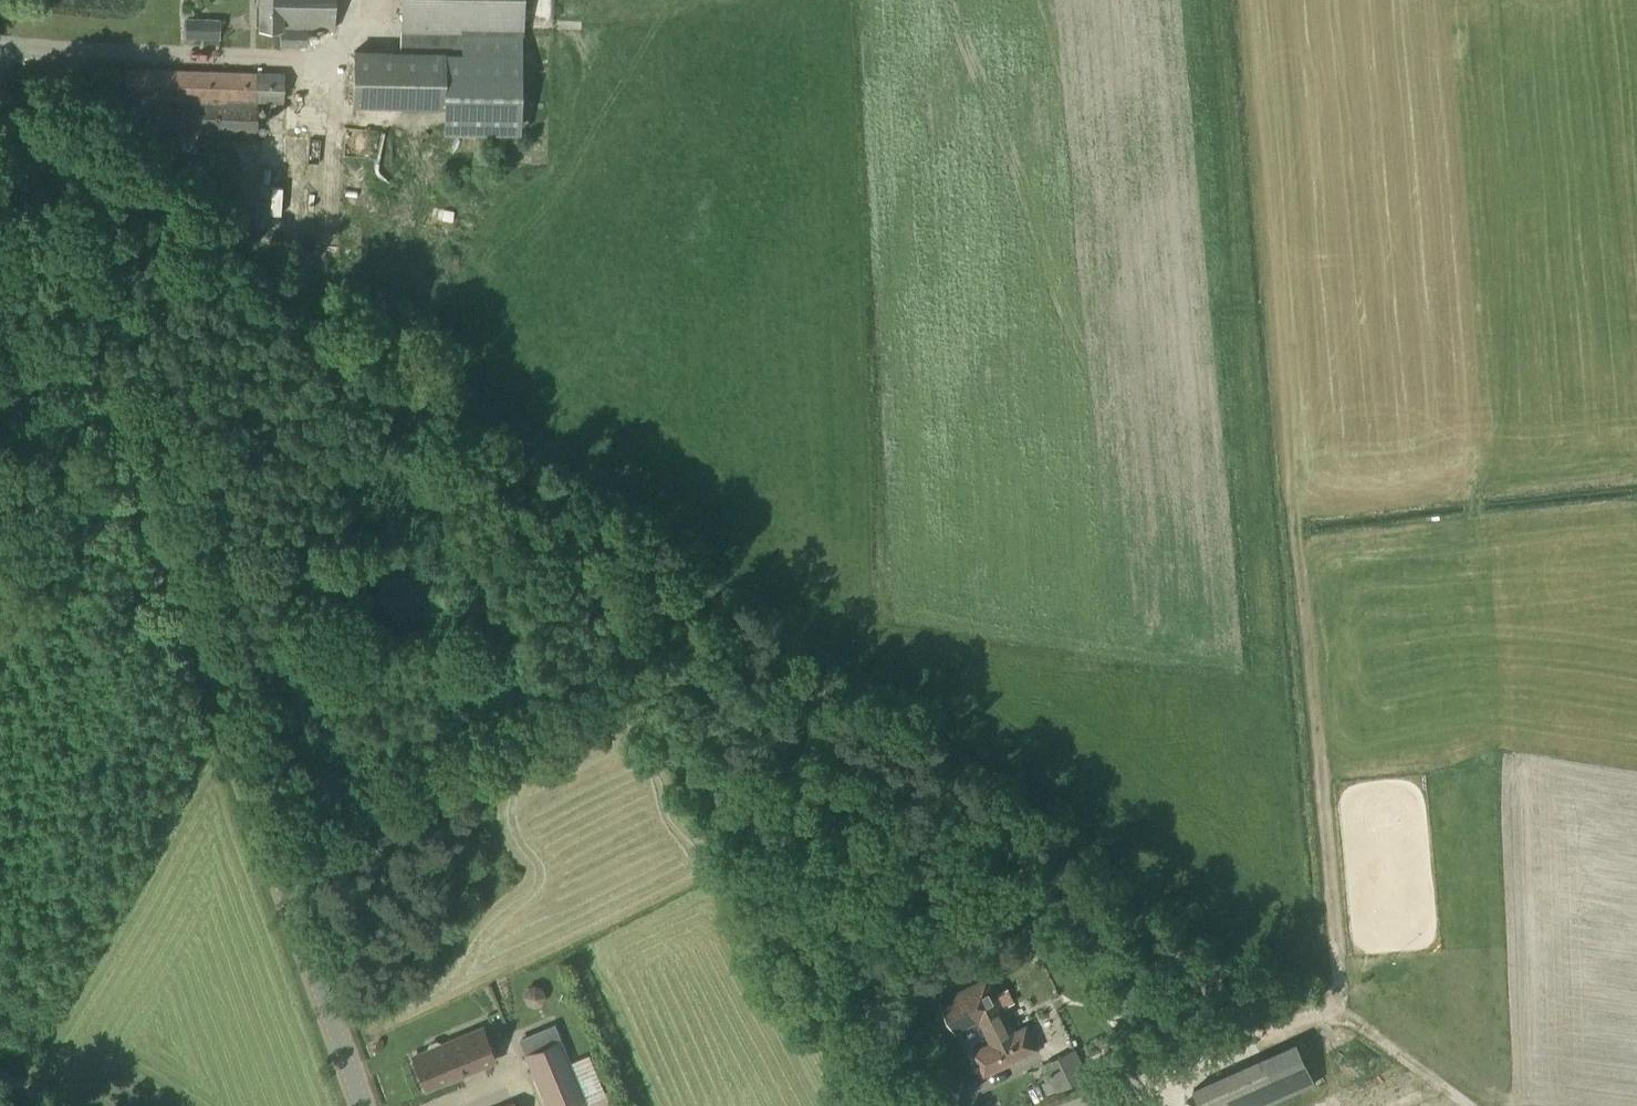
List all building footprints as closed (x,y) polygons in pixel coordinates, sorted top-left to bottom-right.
[(336,0),(260,0),(259,27),(280,27),(280,46),(308,47),(308,30),(335,30),(336,0)] [(400,53),(354,52),(353,106),(444,107),(444,133),(521,134),(524,43),(525,0),(401,0),(401,41),(400,53)] [(284,103),(285,73),(257,72),(126,68),(124,132),(168,133),(167,151),(215,153),(215,135),(228,136),(257,137),(258,102),(284,103)] [(388,328),(390,325),(401,309),(383,296),(369,314),(388,328)] [(1015,1032),(988,977),(945,999),(960,1030),(980,1020),(991,1043),(974,1052),(985,1074),(1038,1048),(1027,1026),(1015,1032)] [(518,1039),(539,1091),(545,1105),(581,1105),(586,1104),(606,1096),(593,1064),(574,1073),(554,1024),(518,1039)] [(425,1052),(413,1057),(426,1088),(474,1068),(496,1059),(483,1027),(456,1039),(445,1043),(436,1040),(428,1044),(425,1052)] [(1056,1092),(1089,1075),(1075,1047),(1042,1064),(1056,1092)]
